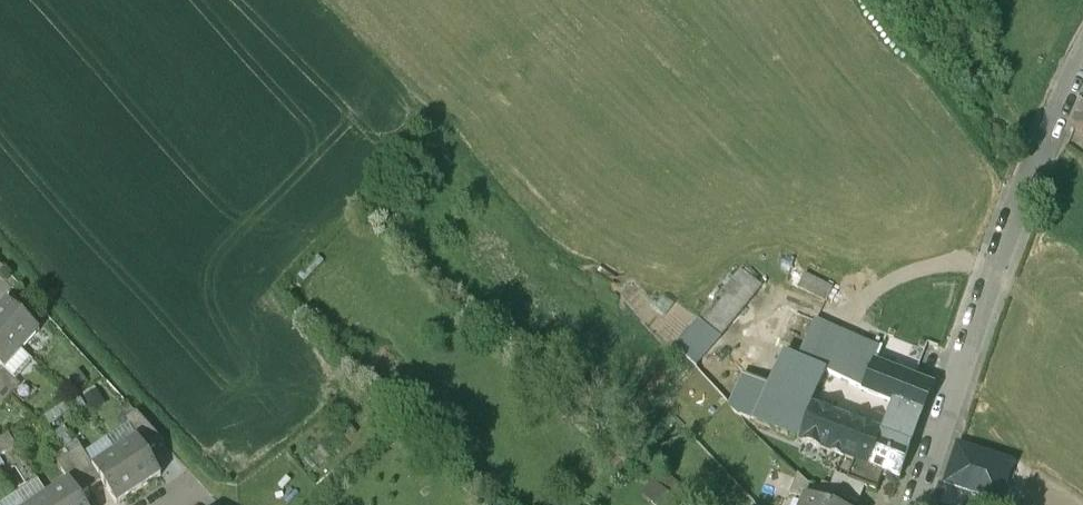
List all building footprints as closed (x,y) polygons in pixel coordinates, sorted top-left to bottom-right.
[(1072,130),(1082,134),(1082,104),(1072,130)] [(747,265),(678,342),(702,364),(771,286),(747,265)] [(6,301),(0,307),(0,332),(21,351),(39,331),(6,301)] [(880,348),(814,319),(797,359),(824,371),(863,391),(874,365),(880,348)] [(0,332),(0,367),(3,370),(21,351),(0,332)] [(797,359),(785,354),(770,385),(744,374),(729,407),(738,415),(842,457),(853,461),(869,466),(879,437),(880,434),(808,407),(824,371),(797,359)] [(930,387),(874,365),(863,391),(892,403),(886,418),(915,430),(930,387)] [(0,367),(0,386),(11,395),(20,385),(3,370),(0,367)] [(0,386),(0,404),(1,406),(11,395),(0,386)] [(163,443),(136,413),(124,420),(136,439),(137,439),(146,454),(163,443)] [(915,430),(886,418),(880,434),(879,437),(908,448),(915,430)] [(0,440),(0,456),(15,446),(8,434),(0,440)] [(869,466),(853,461),(847,479),(846,481),(862,486),(875,490),(883,472),(899,477),(908,448),(879,437),(869,466)] [(146,454),(137,439),(136,439),(114,453),(138,491),(161,476),(146,454)] [(1010,464),(957,446),(945,484),(997,501),(1010,464)] [(92,467),(80,448),(68,455),(90,489),(101,482),(92,467)] [(92,467),(101,482),(116,504),(138,491),(114,453),(92,467)] [(90,489),(68,455),(57,463),(69,482),(69,481),(79,496),(90,489)] [(847,479),(833,474),(828,491),(855,503),(862,486),(846,481),(847,479)] [(47,496),(53,504),(84,504),(79,496),(69,481),(69,482),(47,496)] [(654,482),(642,495),(653,504),(679,504),(654,482)] [(32,504),(53,504),(47,496),(32,504)]
